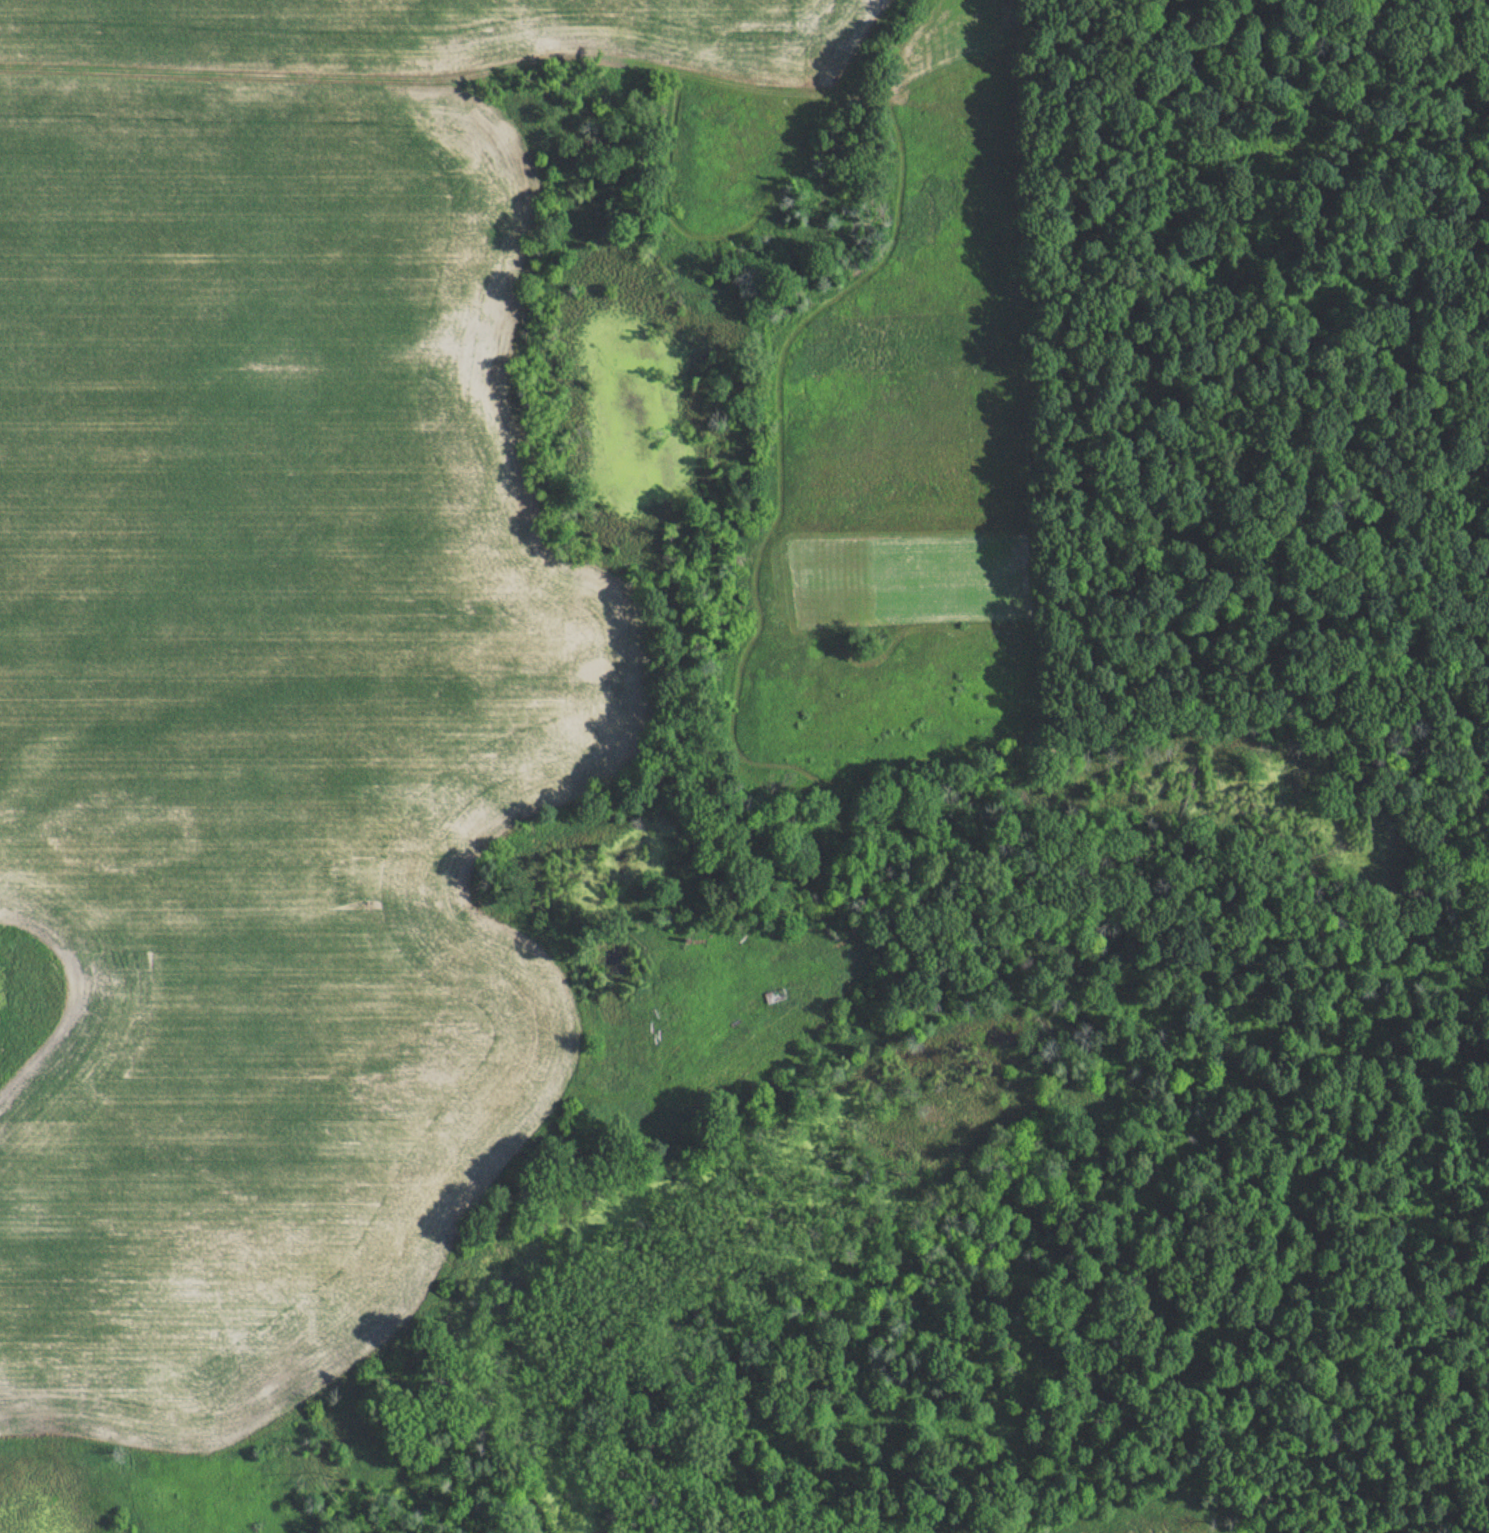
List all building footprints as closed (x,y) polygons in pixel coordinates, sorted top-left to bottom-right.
[(782,1000),(780,989),(762,994),(764,1004),(782,1000)]
